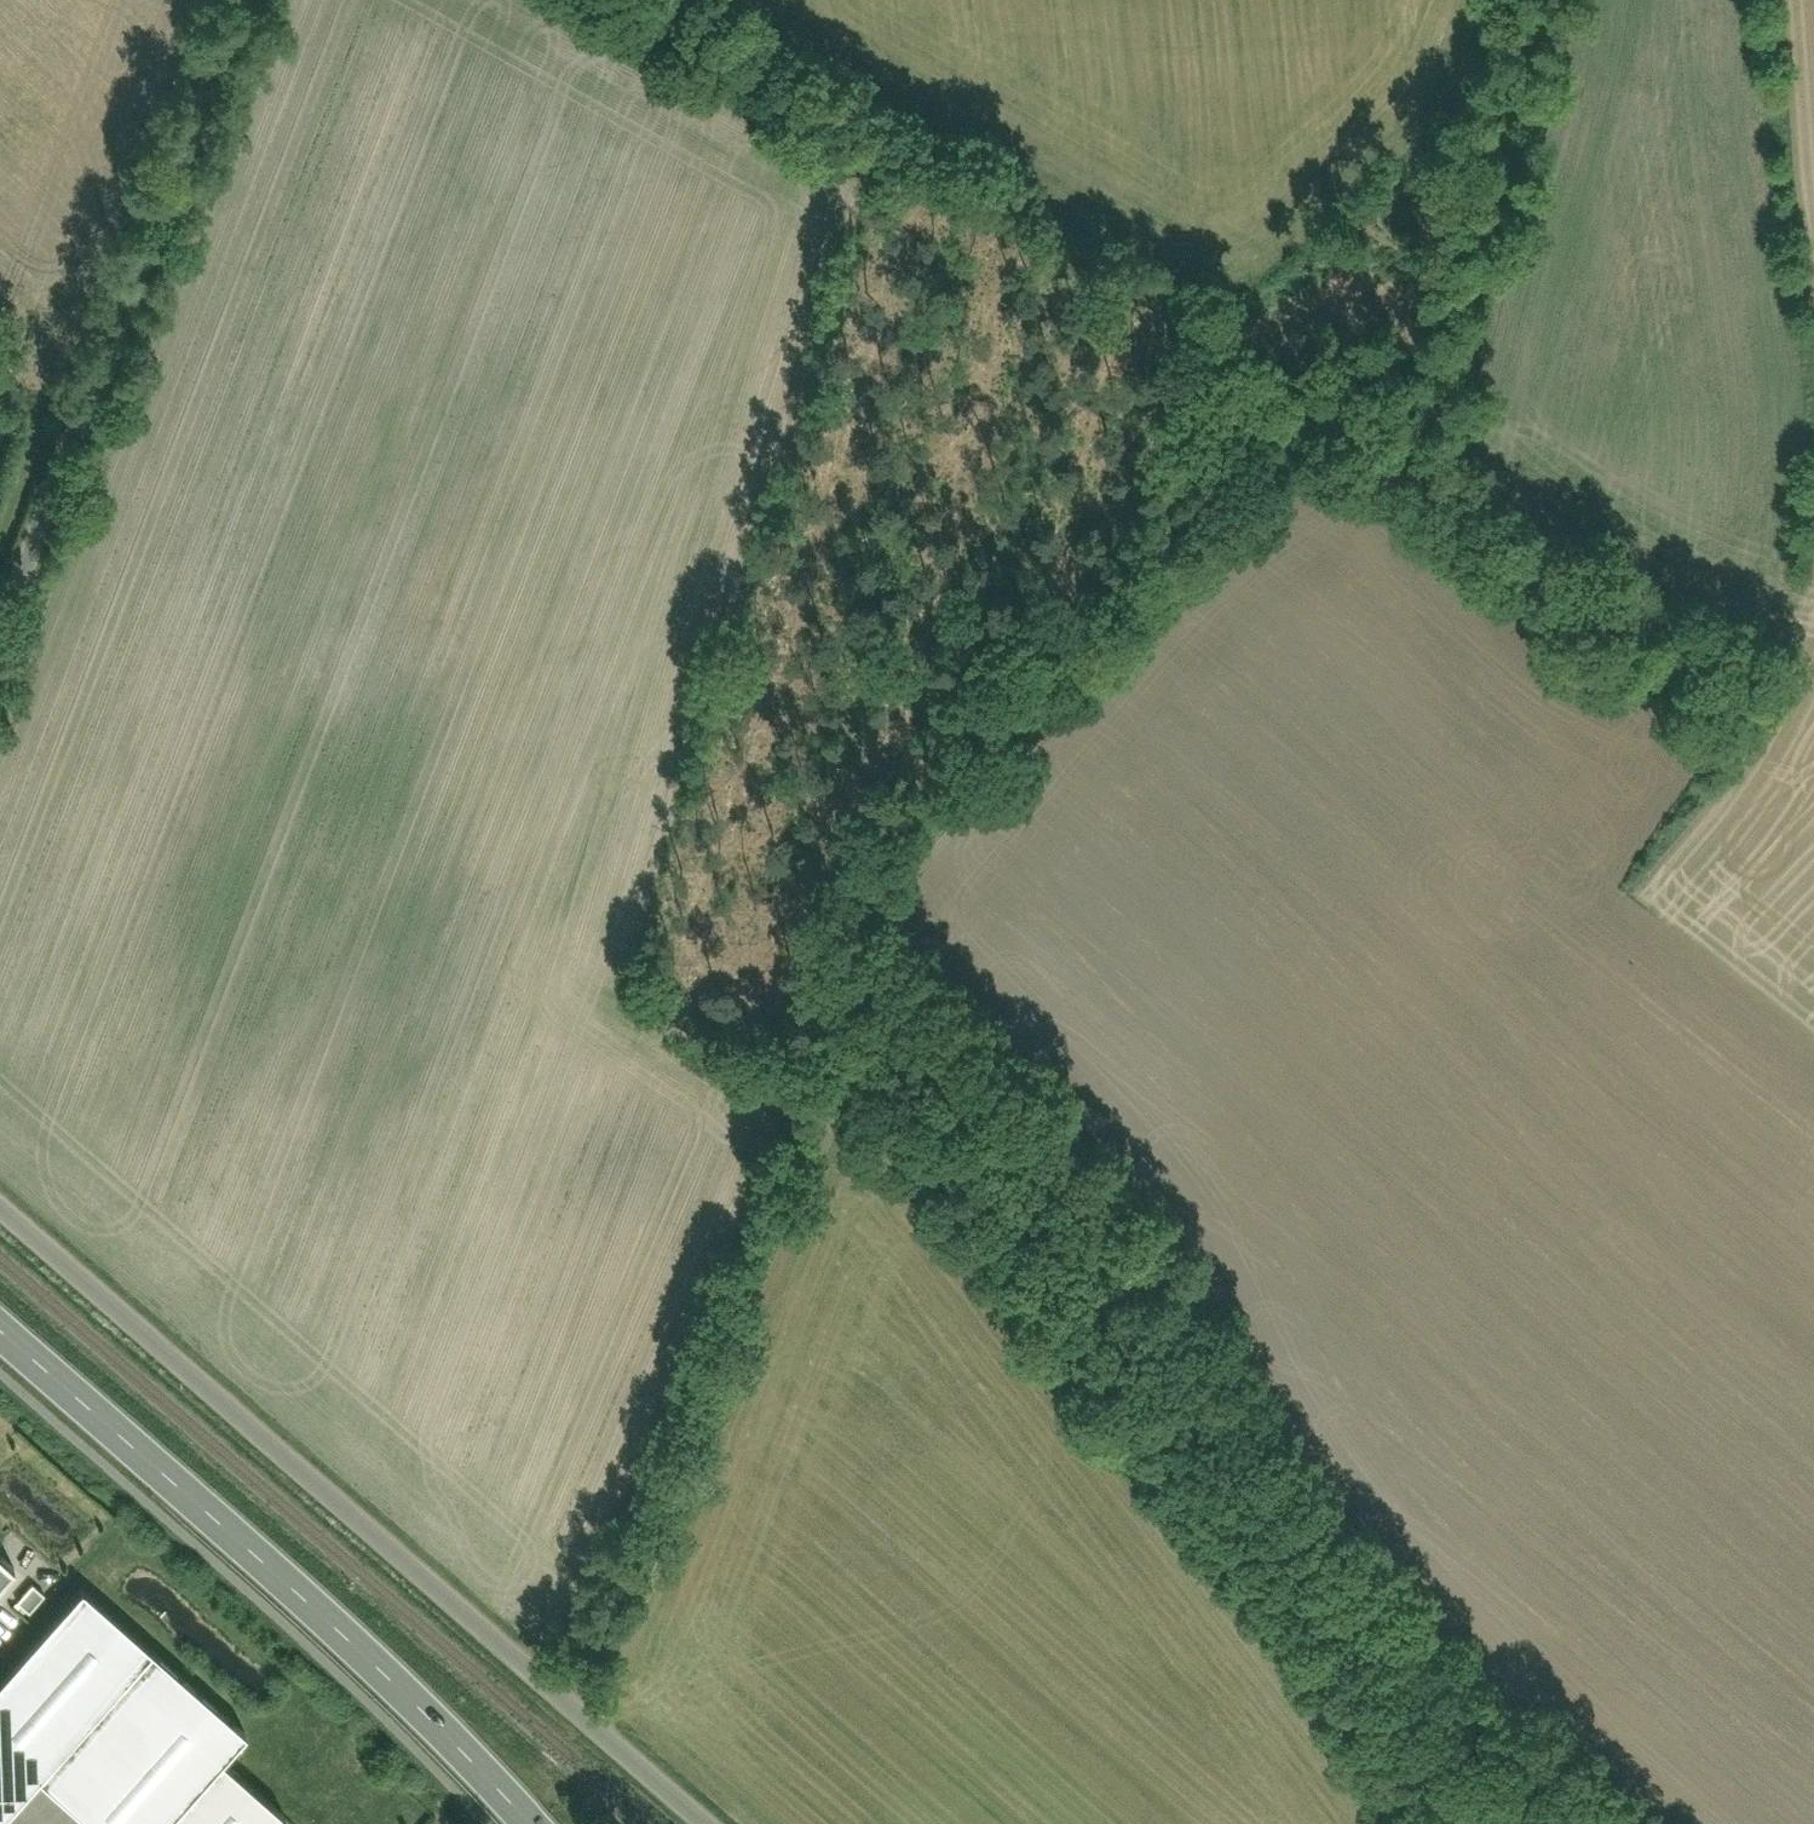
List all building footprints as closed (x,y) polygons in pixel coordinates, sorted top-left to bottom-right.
[(0,1546),(0,1589),(21,1564),(0,1546)] [(89,1584),(0,1685),(0,1823),(1,1823),(47,1773),(104,1823),(168,1823),(228,1757),(253,1729),(89,1584)] [(168,1823),(281,1823),(292,1812),(228,1757),(168,1823)]
